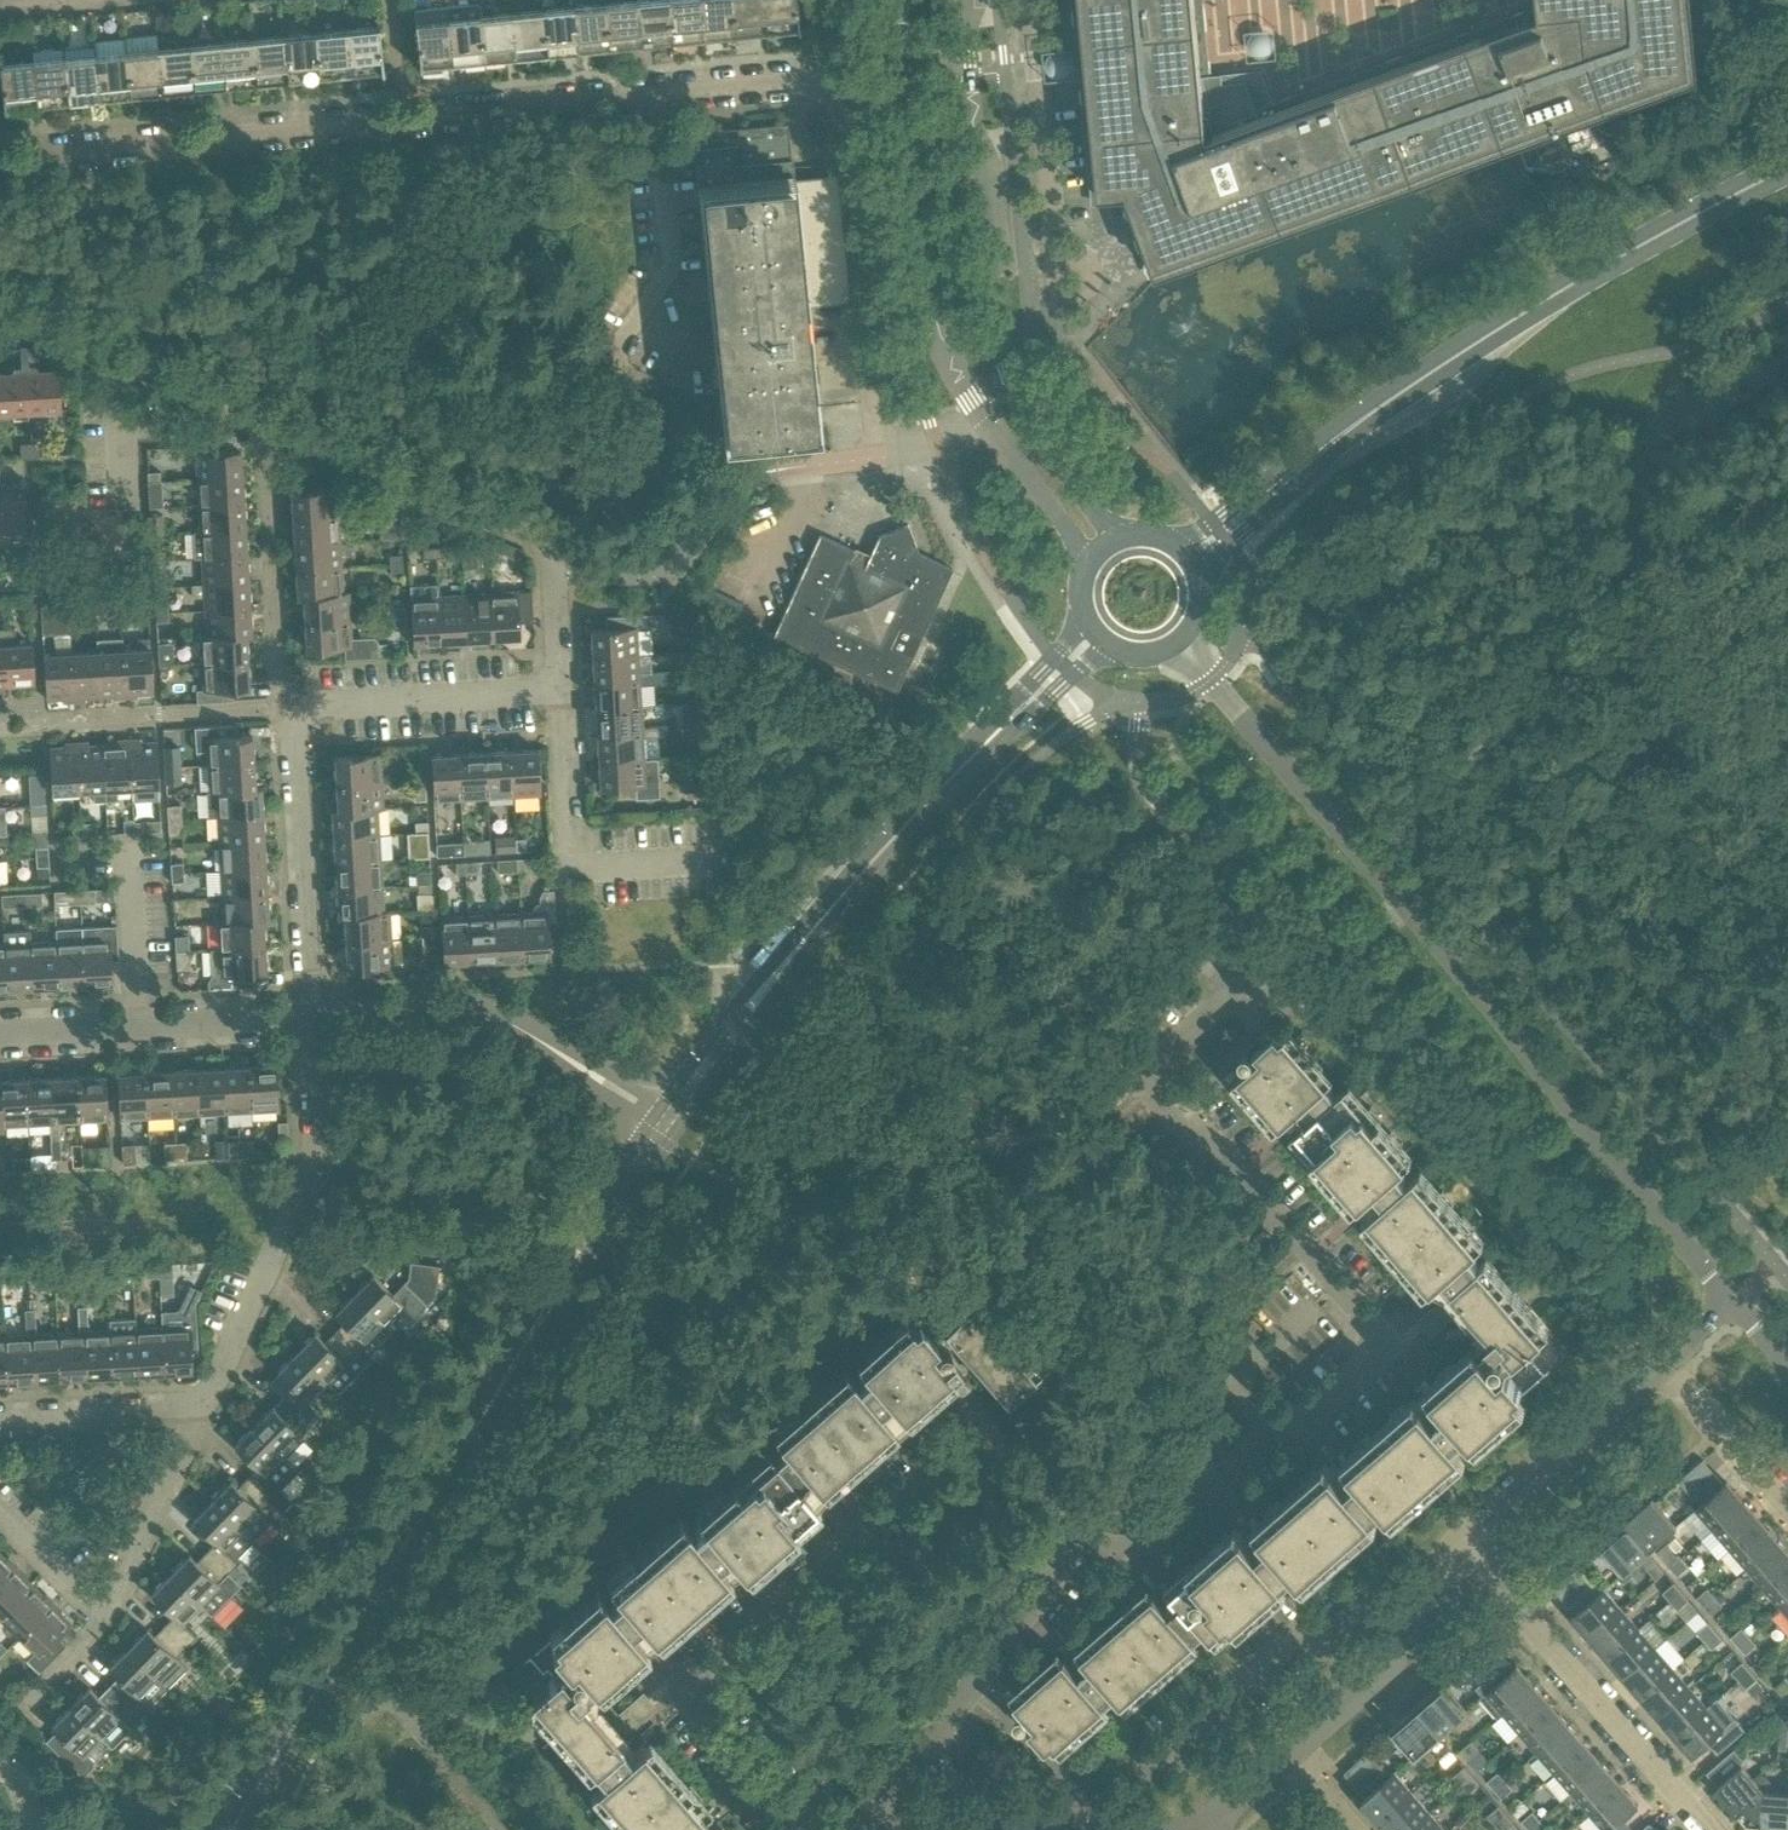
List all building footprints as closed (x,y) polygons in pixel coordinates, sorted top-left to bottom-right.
[(672,42),(668,0),(643,0),(636,1),(641,46),(653,45),(653,44),(672,42)] [(704,40),(700,0),(668,0),(672,42),(691,40),(692,41),(704,40)] [(735,36),(731,0),(700,0),(704,40),(716,39),(715,38),(735,36)] [(766,33),(763,0),(731,0),(735,36),(754,34),(754,35),(766,33)] [(766,33),(778,32),(778,31),(797,29),(797,31),(799,31),(799,24),(798,24),(796,0),(763,0),(766,33)] [(1089,63),(1102,194),(1129,192),(1154,261),(1535,122),(1697,62),(1691,0),(1539,0),(1540,15),(1500,30),(1378,74),(1377,74),(1375,75),(1260,117),(1255,103),(1264,99),(1257,80),(1204,85),(1204,80),(1203,80),(1200,52),(1195,0),(1083,0),(1089,63)] [(628,47),(641,46),(636,1),(605,4),(610,48),(628,46),(628,47)] [(453,65),(466,64),(466,63),(484,61),(480,19),(480,17),(479,3),(447,6),(453,65)] [(591,50),(610,48),(605,4),(574,7),(578,52),(591,51),(591,50)] [(443,66),(453,65),(447,6),(415,9),(416,22),(415,22),(416,29),(417,29),(420,62),(419,62),(420,69),(422,69),(422,73),(442,71),(442,72),(443,71),(443,66)] [(567,54),(578,52),(574,7),(543,10),(547,54),(567,52),(567,54)] [(528,57),(547,54),(543,10),(511,13),(516,59),(528,57)] [(504,60),(516,59),(511,13),(480,17),(480,19),(484,61),(504,59),(504,60)] [(377,26),(346,29),(351,74),(363,73),(363,72),(382,70),(382,72),(384,72),(384,65),(383,65),(380,41),(380,32),(381,32),(380,25),(377,25),(377,26)] [(339,76),(351,74),(346,29),(315,32),(320,77),(339,75),(339,76)] [(300,79),(320,77),(315,32),(284,35),(289,81),(300,80),(300,79)] [(253,38),(257,83),(276,81),(276,82),(289,81),(284,35),(253,38)] [(97,54),(96,54),(101,100),(113,98),(132,95),(127,51),(126,51),(125,38),(96,41),(97,54)] [(221,42),(226,87),(238,86),(238,85),(257,83),(253,38),(221,42)] [(213,88),(226,87),(221,42),(190,45),(195,89),(213,87),(213,88)] [(95,45),(64,48),(69,102),(88,100),(89,101),(101,100),(96,54),(95,45)] [(176,91),(195,89),(190,45),(159,48),(163,93),(176,92),(176,91)] [(32,51),(33,61),(38,106),(51,105),(51,104),(69,102),(64,48),(32,51)] [(127,51),(132,95),(151,93),(152,95),(163,93),(159,48),(141,50),(127,51)] [(38,106),(33,61),(4,64),(4,63),(0,63),(0,70),(1,70),(5,103),(4,103),(5,110),(8,110),(8,109),(11,108),(26,106),(26,107),(38,106)] [(723,437),(807,429),(820,428),(789,124),(693,134),(719,394),(720,407),(721,416),(723,437)] [(29,412),(26,348),(14,349),(15,366),(12,372),(0,373),(0,414),(29,412)] [(26,348),(29,412),(62,410),(59,369),(40,370),(37,365),(36,348),(26,348)] [(198,479),(243,476),(241,449),(237,450),(236,435),(219,427),(215,427),(216,433),(188,434),(189,452),(196,452),(198,479)] [(22,458),(31,458),(30,443),(21,444),(22,458)] [(30,443),(31,458),(41,457),(40,443),(30,443)] [(149,482),(160,481),(159,472),(148,473),(149,482)] [(200,506),(245,503),(243,476),(198,479),(200,506)] [(0,543),(27,541),(24,501),(7,502),(7,497),(10,497),(9,483),(0,484),(0,540),(0,543)] [(294,519),(339,516),(337,488),(292,491),(294,519)] [(151,509),(162,508),(161,498),(150,498),(151,509)] [(390,513),(401,512),(400,502),(389,503),(390,513)] [(201,532),(246,530),(245,503),(200,506),(201,531),(201,532)] [(401,512),(390,513),(390,522),(396,522),(401,522),(401,512)] [(151,514),(152,534),(164,533),(163,513),(151,514)] [(296,544),(340,541),(339,516),(294,519),(296,544)] [(401,522),(396,522),(390,522),(379,523),(380,538),(402,536),(401,522)] [(939,563),(919,554),(909,526),(880,537),(870,558),(820,536),(775,636),(897,692),(953,570),(939,563)] [(203,558),(248,555),(246,530),(201,532),(201,531),(193,531),(195,557),(203,557),(203,558)] [(499,540),(494,550),(503,554),(508,544),(499,540)] [(297,571),(342,569),(340,541),(296,544),(297,571)] [(479,556),(492,555),(491,544),(478,545),(479,556)] [(424,559),(437,558),(436,547),(423,548),(424,559)] [(436,547),(437,558),(449,558),(449,547),(436,547)] [(154,560),(165,560),(164,551),(153,551),(154,560)] [(204,582),(249,580),(248,555),(203,558),(204,582)] [(393,566),(404,565),(403,555),(392,555),(393,566)] [(165,560),(154,560),(154,571),(165,570),(165,560)] [(404,565),(393,566),(393,575),(404,574),(404,565)] [(344,594),(344,593),(342,569),(297,571),(299,598),(304,597),(304,596),(344,594)] [(251,607),(249,580),(204,582),(204,583),(192,584),(193,596),(205,595),(206,610),(251,607)] [(438,584),(410,585),(414,643),(442,642),(439,596),(438,584)] [(494,593),(496,638),(521,637),(520,623),(534,622),(532,591),(497,593),(494,593)] [(306,623),(351,620),(349,592),(344,593),(344,594),(304,596),(304,597),(306,623)] [(708,606),(736,618),(742,604),(715,592),(708,606)] [(467,640),(496,638),(494,593),(465,595),(467,640)] [(442,642),(467,640),(465,595),(439,596),(442,642)] [(157,613),(168,612),(167,596),(156,596),(157,613)] [(148,598),(138,599),(139,611),(149,611),(148,599),(148,598)] [(112,612),(121,611),(120,600),(111,601),(112,612)] [(120,600),(121,611),(131,611),(130,600),(120,600)] [(69,615),(79,614),(78,603),(69,604),(69,615)] [(44,635),(68,633),(67,604),(42,606),(44,635)] [(247,634),(247,635),(252,635),(251,607),(206,610),(207,635),(207,637),(247,634)] [(396,617),(407,617),(406,607),(395,607),(396,617)] [(168,612),(157,613),(157,623),(168,622),(168,612)] [(594,657),(638,654),(637,627),(656,626),(656,614),(606,616),(606,629),(592,629),(594,657)] [(407,617),(396,617),(396,627),(407,626),(407,617)] [(353,647),(352,637),(351,620),(306,623),(307,650),(345,647),(353,647)] [(5,629),(9,686),(35,684),(33,644),(15,645),(14,628),(5,629)] [(9,686),(5,629),(0,629),(0,687),(9,686)] [(248,662),(247,635),(247,634),(207,637),(207,635),(201,636),(203,664),(248,662)] [(375,636),(352,637),(353,647),(345,647),(346,658),(379,657),(379,640),(375,636)] [(100,697),(126,695),(123,650),(124,650),(123,637),(98,639),(99,652),(97,652),(100,697)] [(126,695),(154,693),(151,648),(150,638),(139,639),(140,649),(124,650),(123,650),(126,695)] [(160,666),(172,666),(172,664),(175,664),(174,642),(159,643),(160,666)] [(74,698),(100,697),(97,652),(71,653),(74,698)] [(47,700),(74,698),(71,653),(44,655),(47,700)] [(640,680),(640,675),(638,654),(594,657),(595,683),(640,680)] [(248,662),(203,664),(205,690),(197,690),(198,703),(234,701),(234,689),(250,688),(248,662)] [(655,672),(655,674),(655,683),(671,683),(670,671),(655,672)] [(640,684),(655,683),(655,674),(640,675),(640,680),(640,684)] [(640,684),(640,680),(595,683),(597,708),(641,706),(640,684)] [(643,733),(643,727),(641,706),(597,708),(598,736),(643,733)] [(697,714),(684,715),(685,729),(698,728),(697,714)] [(209,764),(254,762),(253,735),(238,736),(237,725),(195,727),(197,752),(208,751),(209,764)] [(655,726),(656,735),(668,735),(667,725),(655,726)] [(643,736),(656,735),(655,726),(643,727),(643,733),(643,736)] [(690,754),(708,753),(706,729),(688,730),(690,754)] [(645,759),(643,736),(643,733),(598,736),(600,761),(645,759)] [(157,742),(130,743),(132,788),(133,800),(160,798),(159,786),(158,767),(157,742)] [(106,800),(118,800),(118,789),(132,788),(130,743),(103,745),(106,800)] [(95,801),(106,800),(103,745),(78,746),(81,791),(81,793),(95,792),(95,801)] [(53,793),(81,791),(78,746),(50,748),(53,793)] [(177,746),(164,746),(165,767),(178,766),(177,746)] [(512,751),(515,796),(541,795),(538,750),(512,751)] [(488,798),(515,796),(512,751),(486,753),(488,798)] [(461,799),(488,798),(486,753),(458,754),(461,799)] [(337,783),(382,780),(381,754),(336,757),(337,783)] [(435,801),(461,799),(458,754),(432,756),(435,801)] [(645,759),(600,761),(601,788),(637,786),(638,794),(642,798),(652,797),(659,790),(657,766),(650,759),(645,760),(645,759)] [(256,789),(256,788),(254,762),(209,764),(211,793),(217,792),(217,791),(256,789)] [(178,766),(165,767),(167,787),(179,786),(178,766)] [(413,778),(426,778),(425,769),(413,769),(413,778)] [(426,778),(413,778),(415,800),(427,800),(426,778)] [(378,807),(378,809),(384,809),(382,780),(337,783),(339,809),(378,807)] [(688,782),(688,796),(704,796),(704,781),(688,782)] [(218,817),(263,814),(261,787),(256,788),(256,789),(217,791),(217,792),(211,793),(206,793),(207,816),(218,815),(218,817)] [(44,789),(30,790),(31,804),(45,803),(44,789)] [(46,805),(34,805),(34,816),(47,815),(46,805)] [(181,819),(183,819),(182,805),(168,806),(168,810),(169,820),(181,819)] [(379,834),(378,809),(378,807),(339,809),(333,810),(334,837),(379,834)] [(220,842),(265,840),(263,814),(218,817),(220,842)] [(169,820),(169,834),(184,833),(183,819),(181,819),(169,820)] [(125,833),(135,833),(134,820),(125,821),(125,833)] [(417,832),(428,831),(428,821),(416,822),(417,832)] [(92,823),(83,823),(83,836),(99,835),(98,822),(92,823)] [(73,836),(83,836),(83,823),(72,824),(73,836)] [(417,832),(408,832),(409,858),(430,857),(429,831),(417,832)] [(336,862),(381,860),(379,834),(334,837),(336,862)] [(494,836),(496,852),(526,850),(525,838),(515,838),(515,835),(494,836)] [(463,840),(463,842),(464,854),(490,853),(489,839),(463,840)] [(221,870),(266,868),(265,840),(220,842),(221,870)] [(438,856),(464,854),(463,842),(437,843),(438,856)] [(37,857),(49,857),(49,848),(36,848),(37,857)] [(37,868),(50,867),(49,857),(37,857),(37,868)] [(518,858),(519,871),(528,870),(527,857),(518,858)] [(499,872),(519,871),(518,858),(498,859),(499,872)] [(338,890),(383,888),(381,860),(336,862),(338,890)] [(464,861),(465,873),(480,872),(480,860),(464,861)] [(457,874),(465,873),(464,861),(456,861),(457,874)] [(172,873),(184,872),(184,862),(172,863),(172,873)] [(223,896),(268,894),(266,868),(221,870),(223,896)] [(184,872),(172,873),(173,882),(185,881),(184,872)] [(420,885),(432,885),(431,873),(419,874),(420,885)] [(384,912),(384,911),(383,888),(338,890),(339,916),(345,916),(345,914),(384,912)] [(56,904),(79,903),(78,889),(55,891),(56,904)] [(78,889),(79,903),(96,902),(96,889),(78,889)] [(521,913),(524,958),(551,956),(549,920),(555,920),(554,891),(544,892),(541,897),(541,905),(537,905),(534,908),(534,912),(521,913)] [(15,906),(29,905),(28,892),(14,893),(15,906)] [(28,892),(29,905),(43,905),(42,892),(28,892)] [(433,893),(417,893),(417,910),(434,909),(433,893)] [(263,920),(263,921),(269,921),(268,894),(223,896),(224,921),(224,922),(263,920)] [(187,899),(174,899),(175,908),(187,907),(187,899)] [(568,925),(582,924),(581,910),(567,911),(568,925)] [(347,941),(391,938),(390,911),(384,911),(384,912),(345,914),(345,916),(347,941)] [(498,960),(524,958),(521,913),(495,915),(498,960)] [(470,961),(498,960),(495,915),(467,916),(470,961)] [(444,963),(470,961),(467,916),(441,918),(444,963)] [(265,946),(263,921),(263,920),(224,922),(224,921),(218,922),(220,949),(213,949),(265,946)] [(81,927),(85,984),(113,983),(112,960),(119,960),(117,925),(81,927)] [(423,936),(435,935),(434,925),(422,926),(423,936)] [(59,986),(85,984),(81,927),(56,929),(57,941),(56,941),(59,986)] [(31,942),(30,930),(5,931),(5,944),(7,989),(34,987),(31,942)] [(435,935),(423,936),(423,945),(435,944),(435,935)] [(391,938),(347,941),(348,968),(384,966),(384,978),(404,977),(403,965),(393,965),(391,938)] [(34,987),(59,986),(56,941),(31,942),(34,987)] [(188,941),(176,941),(177,952),(189,951),(188,941)] [(265,946),(213,949),(214,976),(210,981),(210,989),(253,986),(252,974),(267,973),(265,946)] [(189,951),(177,952),(178,969),(190,968),(189,951)] [(1482,1347),(1525,1310),(1473,1251),(1479,1245),(1415,1171),(1408,1177),(1400,1169),(1407,1162),(1343,1089),(1336,1095),(1284,1035),(1238,1075),(1281,1125),(1299,1109),(1307,1119),(1297,1128),(1362,1202),(1377,1188),(1386,1197),(1370,1211),(1434,1284),(1444,1276),(1485,1322),(1480,1327),(1481,1329),(1480,1340),(1478,1342),(1482,1347)] [(250,1066),(253,1111),(280,1110),(277,1065),(250,1066)] [(226,1113),(253,1111),(250,1066),(223,1068),(226,1113)] [(200,1114),(226,1113),(223,1068),(198,1070),(200,1114)] [(174,1116),(200,1114),(198,1070),(171,1071),(174,1116)] [(146,1118),(174,1116),(171,1071),(143,1073),(146,1118)] [(121,1119),(146,1118),(143,1073),(118,1074),(121,1119)] [(79,1077),(82,1122),(109,1120),(106,1075),(79,1077)] [(55,1123),(60,1123),(82,1122),(79,1077),(52,1078),(55,1123)] [(50,1123),(55,1123),(52,1078),(26,1080),(29,1125),(50,1123)] [(4,1126),(29,1125),(26,1080),(0,1081),(0,1087),(1,1087),(3,1126),(4,1126)] [(51,1141),(61,1140),(60,1123),(55,1123),(50,1123),(51,1141)] [(228,1141),(228,1157),(254,1155),(253,1139),(228,1141)] [(61,1140),(51,1141),(52,1158),(62,1158),(61,1140)] [(215,1140),(216,1157),(228,1157),(228,1141),(227,1140),(215,1140)] [(186,1141),(176,1142),(176,1143),(177,1157),(187,1156),(186,1141)] [(176,1143),(176,1142),(164,1143),(165,1157),(177,1157),(176,1143)] [(122,1145),(123,1163),(136,1162),(135,1143),(122,1145)] [(101,1165),(111,1165),(112,1165),(110,1147),(100,1147),(101,1165)] [(12,1158),(13,1169),(31,1169),(31,1156),(12,1158)] [(355,1294),(387,1323),(404,1306),(415,1317),(427,1305),(420,1298),(438,1279),(440,1265),(411,1261),(409,1278),(393,1294),(373,1274),(355,1294)] [(159,1265),(159,1276),(173,1275),(172,1264),(159,1265)] [(146,1277),(159,1276),(159,1265),(145,1265),(146,1277)] [(123,1273),(123,1284),(134,1284),(133,1272),(123,1273)] [(190,1286),(177,1312),(178,1322),(164,1322),(162,1325),(163,1327),(165,1372),(193,1371),(192,1356),(199,1355),(196,1303),(202,1291),(190,1286)] [(367,1364),(382,1348),(379,1345),(392,1330),(386,1324),(387,1323),(355,1294),(336,1313),(345,1322),(335,1332),(357,1354),(367,1364)] [(79,1319),(88,1319),(87,1306),(78,1306),(79,1319)] [(26,1322),(36,1322),(35,1309),(25,1309),(26,1322)] [(972,1309),(944,1333),(930,1346),(910,1323),(861,1366),(867,1373),(857,1381),(851,1375),(817,1405),(778,1439),(783,1446),(747,1477),(692,1526),(685,1519),(613,1582),(619,1589),(609,1599),(603,1591),(554,1634),(594,1680),(643,1636),(637,1630),(646,1622),(652,1628),(725,1565),(718,1556),(727,1548),(742,1565),(815,1501),(800,1483),(809,1476),(818,1485),(845,1462),(891,1421),(877,1405),(887,1397),(901,1413),(965,1357),(1008,1407),(1036,1382),(972,1309)] [(1525,1310),(1482,1347),(1432,1391),(1446,1406),(1437,1414),(1423,1398),(1349,1462),(1358,1472),(1349,1480),(1334,1463),(1261,1526),(1269,1535),(1260,1544),(1244,1525),(1172,1590),(1180,1599),(1170,1607),(1155,1590),(1081,1655),(1090,1664),(1081,1672),(1065,1655),(1015,1699),(1057,1746),(1116,1694),(1122,1701),(1206,1629),(1212,1637),(1273,1584),(1295,1565),(1301,1572),(1383,1501),(1389,1508),(1464,1444),(1458,1437),(1466,1429),(1473,1436),(1565,1357),(1525,1310)] [(136,1329),(136,1318),(110,1319),(111,1330),(110,1330),(113,1375),(139,1374),(136,1329)] [(80,1332),(84,1332),(89,1332),(88,1319),(79,1319),(80,1332)] [(27,1335),(31,1335),(36,1335),(36,1322),(26,1322),(27,1335)] [(139,1374),(165,1372),(163,1327),(136,1329),(139,1374)] [(87,1377),(113,1375),(110,1330),(89,1332),(84,1332),(87,1377)] [(62,1378),(87,1377),(84,1332),(80,1332),(59,1334),(62,1378)] [(357,1354),(335,1332),(325,1342),(316,1333),(297,1352),(328,1383),(328,1382),(338,1392),(367,1364),(357,1354)] [(34,1380),(62,1378),(59,1334),(36,1335),(31,1335),(34,1380)] [(8,1382),(34,1380),(31,1335),(27,1335),(5,1337),(8,1382)] [(290,1404),(312,1425),(322,1415),(309,1402),(328,1383),(297,1352),(278,1371),(300,1393),(291,1403),(290,1404)] [(302,1435),(312,1425),(290,1404),(280,1414),(273,1407),(255,1426),(285,1457),(304,1438),(302,1435)] [(387,1422),(379,1429),(386,1437),(394,1429),(387,1422)] [(258,1467),(248,1478),(270,1499),(283,1512),(294,1501),(281,1488),(299,1471),(285,1457),(255,1426),(236,1445),(258,1467)] [(1701,1484),(1714,1472),(1703,1459),(1678,1481),(1679,1481),(1690,1494),(1701,1484)] [(1702,1538),(1713,1529),(1728,1516),(1745,1501),(1735,1490),(1732,1493),(1714,1472),(1701,1484),(1690,1494),(1699,1505),(1695,1509),(1685,1519),(1702,1538)] [(231,1481),(212,1500),(254,1542),(283,1512),(270,1499),(248,1478),(238,1488),(231,1481)] [(1644,1505),(1625,1521),(1650,1550),(1672,1532),(1677,1527),(1677,1526),(1655,1501),(1652,1498),(1644,1505)] [(239,1557),(254,1542),(212,1500),(193,1519),(216,1542),(206,1552),(228,1573),(241,1586),(242,1586),(229,1573),(242,1560),(239,1557)] [(1713,1529),(1730,1549),(1759,1524),(1752,1516),(1755,1513),(1745,1501),(1728,1516),(1713,1529)] [(1095,1524),(1091,1520),(1089,1520),(1091,1522),(1094,1527),(1102,1531),(1111,1534),(1119,1534),(1126,1534),(1136,1530),(1150,1520),(1149,1519),(1143,1523),(1135,1529),(1127,1531),(1122,1533),(1114,1533),(1107,1531),(1099,1527),(1095,1524)] [(1648,1552),(1650,1550),(1625,1521),(1607,1537),(1610,1540),(1601,1548),(1623,1574),(1639,1560),(1648,1552)] [(1759,1524),(1730,1549),(1747,1569),(1779,1541),(1769,1529),(1766,1532),(1759,1524)] [(333,1536),(322,1526),(312,1538),(323,1548),(333,1536)] [(1787,1568),(1787,1558),(1786,1555),(1787,1553),(1787,1551),(1779,1541),(1747,1569),(1764,1588),(1787,1568)] [(1670,1566),(1681,1557),(1668,1542),(1657,1552),(1670,1566)] [(15,1567),(0,1552),(0,1582),(15,1567)] [(212,1615),(241,1586),(228,1573),(206,1552),(197,1562),(190,1555),(171,1574),(212,1615)] [(1648,1552),(1639,1560),(1656,1579),(1664,1571),(1648,1552)] [(1681,1557),(1670,1566),(1677,1575),(1689,1565),(1681,1557)] [(32,1584),(15,1567),(0,1582),(0,1615),(0,1616),(32,1584)] [(1565,1602),(1589,1581),(1578,1568),(1554,1589),(1565,1602)] [(1764,1588),(1781,1608),(1787,1602),(1787,1568),(1764,1588)] [(212,1616),(212,1615),(171,1574),(152,1593),(174,1615),(164,1625),(186,1647),(197,1637),(183,1624),(201,1606),(212,1616)] [(1589,1581),(1565,1602),(1582,1622),(1579,1625),(1589,1636),(1621,1608),(1603,1588),(1599,1592),(1589,1581)] [(1670,1601),(1681,1591),(1674,1582),(1663,1592),(1670,1601)] [(21,1636),(52,1604),(32,1584),(0,1616),(21,1636)] [(1704,1606),(1715,1596),(1708,1588),(1696,1597),(1704,1606)] [(1681,1591),(1670,1601),(1678,1609),(1689,1600),(1681,1591)] [(1715,1596),(1704,1606),(1711,1614),(1723,1605),(1715,1596)] [(27,1658),(41,1672),(68,1645),(59,1636),(72,1623),(52,1604),(21,1636),(35,1650),(27,1658)] [(1688,1620),(1698,1611),(1693,1604),(1682,1613),(1688,1620)] [(1602,1645),(1609,1653),(1638,1628),(1621,1608),(1589,1636),(1599,1648),(1602,1645)] [(1729,1617),(1724,1611),(1718,1617),(1723,1623),(1729,1617)] [(1704,1640),(1715,1630),(1708,1622),(1697,1631),(1704,1640)] [(148,1629),(129,1648),(160,1679),(168,1687),(187,1668),(176,1657),(186,1647),(164,1625),(155,1636),(148,1629)] [(1738,1645),(1749,1636),(1742,1627),(1731,1637),(1738,1645)] [(1613,1664),(1623,1676),(1655,1648),(1638,1628),(1609,1653),(1617,1662),(1613,1664)] [(1715,1630),(1704,1640),(1712,1649),(1723,1639),(1715,1630)] [(554,1634),(511,1670),(603,1776),(596,1783),(637,1829),(689,1829),(704,1816),(641,1743),(631,1752),(590,1705),(596,1700),(595,1699),(596,1689),(599,1686),(594,1680),(554,1634)] [(1749,1636),(1738,1645),(1746,1654),(1757,1644),(1749,1636)] [(1636,1685),(1643,1693),(1673,1668),(1685,1657),(1668,1637),(1655,1648),(1623,1676),(1633,1687),(1636,1685)] [(1480,1677),(1504,1656),(1493,1643),(1469,1664),(1480,1677)] [(119,1676),(109,1686),(131,1708),(140,1717),(168,1687),(160,1679),(129,1648),(110,1667),(119,1676)] [(1497,1718),(1535,1685),(1525,1674),(1522,1676),(1504,1656),(1480,1677),(1489,1688),(1479,1697),(1497,1718)] [(1738,1680),(1750,1670),(1742,1661),(1731,1671),(1738,1680)] [(1657,1715),(1690,1687),(1673,1668),(1643,1693),(1651,1701),(1647,1704),(1657,1715)] [(1750,1670),(1738,1680),(1746,1688),(1757,1679),(1750,1670)] [(1787,1690),(1787,1680),(1785,1677),(1774,1687),(1782,1696),(1787,1690)] [(1434,1688),(1416,1704),(1441,1734),(1444,1731),(1468,1710),(1467,1709),(1446,1685),(1446,1684),(1443,1681),(1434,1688)] [(1498,1718),(1493,1723),(1509,1742),(1520,1733),(1549,1708),(1542,1699),(1545,1697),(1535,1685),(1497,1718),(1498,1718)] [(131,1708),(109,1686),(99,1696),(90,1687),(71,1707),(113,1748),(131,1728),(130,1727),(140,1717),(131,1708)] [(1690,1687),(1657,1715),(1667,1727),(1670,1724),(1678,1732),(1707,1707),(1690,1687)] [(1707,1707),(1678,1732),(1685,1741),(1682,1743),(1683,1745),(1692,1756),(1693,1755),(1708,1742),(1718,1753),(1721,1750),(1745,1729),(1741,1725),(1735,1718),(1734,1719),(1716,1699),(1707,1707)] [(1398,1720),(1389,1728),(1392,1731),(1392,1732),(1413,1756),(1414,1757),(1438,1736),(1441,1734),(1416,1704),(1398,1720)] [(113,1748),(71,1707),(52,1726),(57,1730),(46,1741),(83,1778),(94,1767),(93,1766),(94,1765),(94,1759),(87,1753),(102,1738),(112,1748),(113,1748)] [(1549,1708),(1520,1733),(1537,1752),(1569,1724),(1559,1713),(1556,1716),(1549,1708)] [(1783,1722),(1784,1714),(1784,1710),(1782,1708),(1768,1720),(1769,1721),(1782,1722),(1783,1722)] [(1782,1722),(1780,1749),(1787,1749),(1787,1745),(1787,1742),(1787,1714),(1784,1714),(1783,1722),(1782,1722)] [(1554,1772),(1583,1747),(1576,1739),(1579,1736),(1569,1724),(1537,1752),(1554,1772)] [(1466,1745),(1460,1750),(1464,1754),(1468,1759),(1477,1770),(1488,1760),(1479,1749),(1472,1740),(1466,1745)] [(1555,1774),(1547,1781),(1562,1799),(1571,1792),(1603,1764),(1594,1753),(1591,1755),(1590,1755),(1583,1747),(1554,1772),(1555,1774)] [(1749,1821),(1764,1790),(1742,1765),(1743,1761),(1744,1760),(1734,1749),(1706,1772),(1708,1775),(1716,1768),(1725,1779),(1714,1789),(1737,1815),(1739,1812),(1744,1816),(1749,1821)] [(1356,1785),(1380,1764),(1369,1751),(1344,1772),(1356,1785)] [(1380,1820),(1412,1792),(1394,1771),(1390,1775),(1380,1764),(1356,1785),(1373,1805),(1370,1808),(1380,1820)] [(1603,1764),(1571,1792),(1588,1812),(1617,1787),(1610,1778),(1613,1775),(1603,1764)] [(1453,1776),(1460,1784),(1472,1775),(1464,1766),(1453,1776)] [(1494,1789),(1506,1780),(1498,1771),(1487,1781),(1494,1789)] [(1472,1775),(1460,1784),(1468,1793),(1479,1783),(1472,1775)] [(1506,1780),(1494,1789),(1502,1798),(1513,1788),(1506,1780)] [(1617,1787),(1588,1812),(1604,1829),(1603,1829),(1629,1829),(1632,1828),(1623,1818),(1639,1804),(1628,1792),(1625,1795),(1617,1787)] [(1764,1790),(1749,1821),(1756,1822),(1762,1824),(1761,1827),(1787,1829),(1787,1792),(1764,1790)] [(1380,1820),(1389,1829),(1391,1829),(1393,1828),(1394,1829),(1408,1829),(1429,1811),(1412,1792),(1380,1820)] [(1512,1809),(1518,1817),(1529,1807),(1523,1800),(1512,1809)] [(1495,1824),(1506,1814),(1498,1805),(1487,1815),(1495,1824)] [(1529,1829),(1540,1819),(1532,1810),(1521,1820),(1529,1829)] [(1429,1811),(1408,1829),(1445,1829),(1429,1811)] [(1495,1824),(1500,1829),(1505,1829),(1513,1822),(1506,1814),(1495,1824)] [(1529,1829),(1530,1829),(1544,1829),(1547,1828),(1540,1819),(1529,1829)] [(148,1820),(138,1829),(157,1829),(158,1829),(148,1820)]
